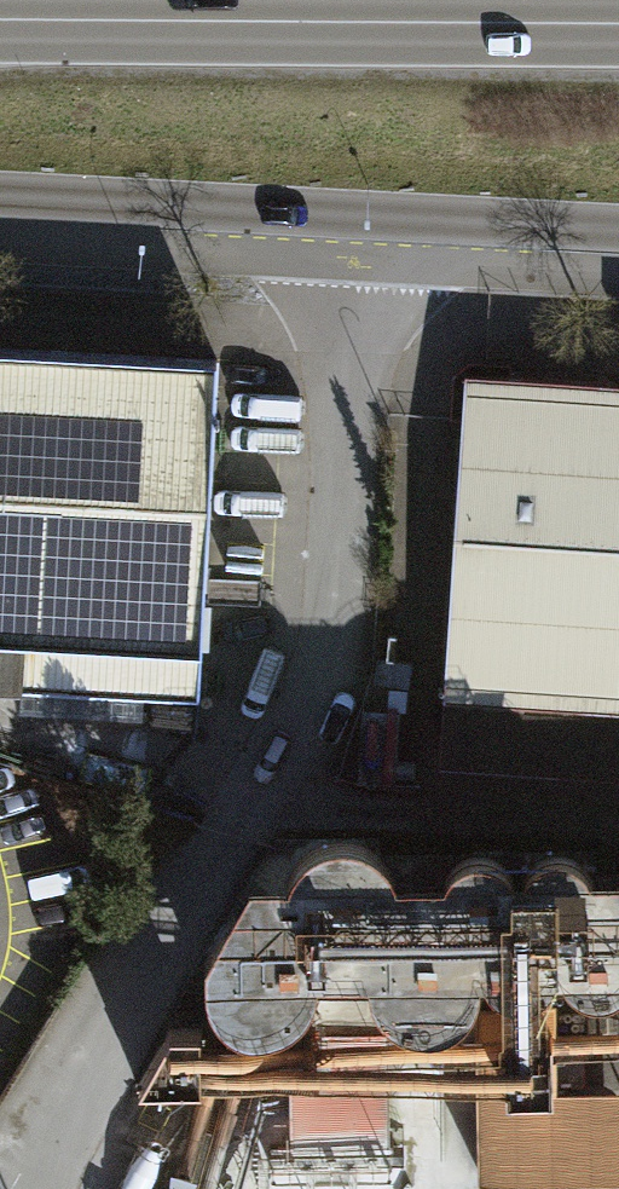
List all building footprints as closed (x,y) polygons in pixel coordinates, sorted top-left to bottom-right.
[(215,664),(231,375),(0,363),(0,655),(26,656),(23,704),(211,715),(214,664),(215,664)] [(445,376),(428,707),(618,717),(618,386),(445,376)] [(618,1000),(618,881),(214,881),(183,1007),(618,1000)] [(470,1188),(618,1188),(618,1093),(540,1094),(540,1016),(469,1016),(470,1188)] [(287,1173),(395,1169),(391,1048),(283,1051),(287,1173)]
